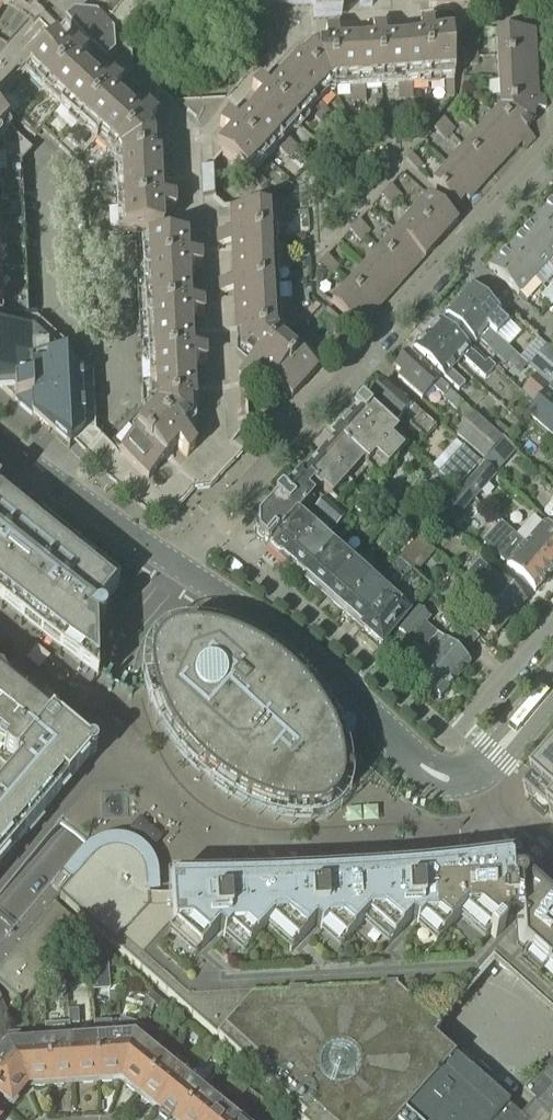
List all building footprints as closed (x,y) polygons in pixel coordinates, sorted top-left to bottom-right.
[(333,0),(321,0),(321,7),(324,11),(331,10),(333,6),(333,0)] [(114,28),(97,12),(74,13),(64,24),(85,43),(106,62),(115,51),(114,28)] [(92,79),(107,62),(106,62),(85,43),(64,24),(0,94),(0,107),(35,140),(42,133),(61,112),(92,79)] [(420,40),(403,41),(406,99),(413,99),(412,84),(446,82),(446,97),(455,96),(452,39),(432,40),(432,24),(420,25),(420,40)] [(385,42),(384,26),(372,27),(373,42),(356,43),(359,102),(366,101),(365,87),(398,85),(399,100),(406,99),(403,41),(385,42)] [(337,44),(337,28),(325,28),(325,44),(314,44),(282,78),(325,118),(330,113),(319,102),(332,88),(351,87),(352,102),(359,102),(356,43),(337,44)] [(498,57),(536,55),(535,30),(496,32),(498,57)] [(463,58),(478,58),(478,50),(463,51),(463,58)] [(499,81),(537,79),(536,55),(498,57),(499,81)] [(261,100),(250,113),(254,117),(293,153),(298,148),(287,137),(309,113),(320,123),(325,118),(282,78),(269,91),(259,82),(251,91),(261,100)] [(92,79),(61,112),(83,134),(95,144),(126,110),(117,102),(113,106),(95,90),(99,85),(92,79)] [(537,79),(499,81),(500,105),(546,102),(546,96),(538,96),(537,79)] [(497,113),(531,144),(535,140),(525,131),(535,121),(534,109),(547,108),(546,102),(500,105),(498,112),(497,113)] [(161,172),(156,172),(155,143),(131,122),(135,118),(126,110),(95,144),(114,162),(115,187),(161,185),(161,172)] [(293,153),(254,117),(250,113),(238,126),(228,117),(219,126),(229,136),(217,149),(261,188),(266,183),(255,172),(277,148),(289,158),(293,153)] [(481,130),(509,157),(521,143),(527,149),(531,144),(497,113),(496,113),(481,130)] [(439,125),(450,135),(455,129),(444,120),(439,125)] [(15,322),(8,160),(22,144),(0,124),(0,323),(15,322)] [(445,140),(450,135),(439,125),(434,130),(445,140)] [(493,174),(509,157),(481,130),(465,148),(493,174)] [(449,166),(477,192),(493,174),(465,148),(449,166)] [(418,171),(423,165),(412,155),(406,161),(418,171)] [(470,201),(477,192),(449,166),(433,184),(457,207),(466,197),(470,201)] [(212,171),(200,172),(201,200),(213,200),(212,171)] [(161,185),(115,187),(117,235),(163,233),(163,220),(157,220),(156,198),(162,197),(161,185)] [(386,192),(397,202),(402,196),(391,186),(386,192)] [(392,207),(397,202),(386,192),(381,197),(392,207)] [(412,215),(441,241),(458,223),(429,196),(412,215)] [(552,203),(537,220),(552,235),(552,203)] [(275,254),(274,238),(273,221),(288,221),(288,212),(224,215),(224,233),(215,233),(216,245),(225,245),(226,264),(290,261),(290,253),(275,254)] [(396,233),(425,259),(441,241),(412,215),(396,233)] [(552,258),(552,235),(537,220),(523,235),(551,261),(552,258)] [(355,227),(366,237),(371,231),(360,221),(355,227)] [(355,227),(350,232),(361,242),(366,237),(355,227)] [(409,277),(425,259),(396,233),(380,250),(409,277)] [(507,252),(535,278),(551,261),(523,235),(507,252)] [(188,277),(182,277),(181,257),(187,257),(186,241),(141,243),(143,292),(189,289),(188,277)] [(365,268),(393,294),(409,277),(380,250),(365,268)] [(489,268),(519,295),(535,278),(507,252),(505,250),(489,268)] [(323,262),(333,272),(338,266),(328,256),(323,262)] [(277,302),(276,285),(275,269),(291,268),(290,261),(226,264),(227,280),(217,281),(217,293),(227,293),(228,311),(293,308),(292,301),(277,302)] [(329,277),(333,272),(323,262),(318,267),(329,277)] [(377,312),(393,294),(365,268),(349,286),(377,312)] [(361,330),(377,312),(349,286),(332,304),(361,330)] [(501,316),(470,288),(458,302),(506,346),(515,336),(506,327),(515,317),(507,310),(501,316)] [(146,339),(191,337),(190,324),(185,325),(184,302),(189,301),(189,289),(143,292),(145,315),(146,339)] [(552,305),(552,296),(547,290),(541,297),(552,306),(552,305)] [(458,302),(446,316),(476,344),(480,340),(487,346),(505,363),(514,354),(506,346),(458,302)] [(299,353),(282,337),(279,335),(278,316),(293,315),(293,308),(228,311),(230,338),(235,338),(236,357),(246,367),(238,376),(247,384),(253,378),(266,390),(273,382),(299,353)] [(323,327),(332,316),(327,311),(317,322),(323,327)] [(332,316),(323,327),(328,332),(338,321),(332,316)] [(17,402),(35,418),(49,432),(58,439),(61,442),(69,450),(78,441),(84,435),(83,419),(81,377),(32,333),(16,334),(15,322),(0,323),(0,386),(17,402)] [(473,354),(439,323),(427,337),(457,365),(463,358),(486,379),(495,369),(488,362),(485,364),(474,353),(473,354)] [(148,387),(193,385),(192,373),(187,373),(186,350),(191,350),(191,337),(146,339),(148,376),(148,387)] [(427,337),(414,351),(458,390),(462,386),(465,382),(452,370),(457,365),(427,337)] [(537,375),(550,387),(552,383),(552,351),(551,349),(549,347),(548,346),(528,368),(537,375)] [(299,353),(273,382),(291,398),(317,370),(299,353)] [(444,398),(450,391),(439,381),(437,382),(409,356),(397,370),(403,375),(399,379),(418,397),(422,393),(426,397),(433,389),(444,398)] [(547,390),(550,387),(537,375),(524,389),(538,401),(547,390)] [(436,429),(423,417),(385,382),(368,400),(396,426),(402,419),(412,429),(425,441),(436,429)] [(165,465),(174,455),(170,451),(190,428),(190,414),(189,398),(194,398),(193,385),(148,387),(149,397),(150,413),(147,416),(130,435),(138,442),(123,457),(149,483),(158,472),(154,469),(162,461),(165,465)] [(547,390),(538,401),(526,414),(552,438),(552,395),(547,390)] [(469,420),(475,413),(450,391),(444,398),(469,420)] [(364,464),(364,465),(380,480),(395,463),(390,457),(404,442),(363,406),(335,437),(364,464)] [(234,411),(190,414),(190,428),(170,451),(174,455),(165,465),(162,461),(154,469),(158,472),(149,483),(123,457),(111,470),(153,506),(179,505),(187,496),(192,491),(209,490),(250,444),(244,439),(239,434),(242,430),(235,431),(234,411)] [(504,437),(519,420),(509,412),(494,428),(504,437)] [(475,413),(469,420),(455,436),(484,462),(493,452),(503,440),(475,413)] [(348,482),(364,465),(364,464),(335,437),(327,447),(327,451),(321,458),(348,482)] [(503,440),(493,452),(502,459),(512,448),(503,440)] [(102,443),(88,458),(100,468),(113,453),(102,443)] [(458,492),(460,490),(476,470),(481,464),(465,449),(457,457),(458,458),(441,478),(458,492)] [(334,498),(348,482),(321,458),(316,464),(312,464),(302,474),(322,492),(324,490),(334,498)] [(460,490),(474,502),(490,483),(476,470),(460,490)] [(298,517),(313,500),(307,494),(312,489),(299,478),(259,522),(260,537),(270,546),(298,517)] [(364,511),(378,495),(371,488),(357,505),(364,511)] [(455,522),(474,502),(460,490),(458,492),(442,510),(455,522)] [(96,672),(95,631),(88,626),(119,587),(1,491),(0,491),(0,595),(96,672)] [(421,532),(426,526),(390,492),(385,498),(421,532)] [(336,533),(349,518),(327,499),(314,514),(316,515),(325,523),(336,533)] [(545,511),(552,517),(550,518),(552,520),(552,501),(545,511)] [(389,526),(396,518),(382,504),(375,511),(389,526)] [(325,523),(316,515),(312,520),(313,521),(308,526),(298,517),(270,546),(280,555),(284,554),(292,561),(316,534),(316,533),(325,523)] [(419,537),(428,546),(448,525),(438,516),(419,537)] [(396,518),(389,526),(398,534),(394,539),(402,547),(413,535),(396,518)] [(543,527),(535,520),(518,539),(526,546),(525,547),(552,572),(552,536),(543,527)] [(505,562),(508,566),(506,567),(535,593),(552,573),(552,572),(525,547),(526,546),(518,539),(511,533),(501,524),(482,545),(503,564),(505,562)] [(334,550),(335,550),(316,533),(316,534),(292,561),(298,566),(297,570),(308,580),(334,550)] [(400,563),(413,573),(415,575),(435,553),(419,538),(398,560),(400,563)] [(329,594),(358,561),(350,555),(346,560),(335,550),(334,550),(308,580),(318,589),(322,587),(329,594)] [(345,613),(371,583),(360,573),(365,568),(358,561),(329,594),(335,600),(334,604),(345,613)] [(405,583),(413,573),(400,563),(392,571),(405,583)] [(497,607),(511,620),(525,603),(518,596),(520,594),(516,590),(513,592),(499,580),(479,563),(465,579),(470,584),(474,588),(472,591),(482,599),(484,596),(497,607)] [(390,600),(366,627),(363,630),(383,647),(397,630),(397,629),(411,613),(431,590),(415,575),(413,573),(405,583),(390,599),(390,600)] [(359,621),(366,627),(390,600),(390,599),(383,594),(390,586),(378,575),(371,583),(345,613),(355,622),(359,621)] [(482,599),(472,591),(474,588),(470,584),(465,579),(450,596),(469,614),(483,626),(480,629),(485,633),(488,630),(495,637),(511,620),(497,607),(484,596),(482,599)] [(431,619),(419,608),(414,615),(411,613),(397,629),(397,630),(419,649),(455,682),(470,665),(462,658),(465,655),(461,651),(458,654),(426,625),(431,619)] [(467,651),(479,638),(461,621),(449,634),(467,651)] [(271,668),(268,666),(246,653),(247,650),(245,649),(229,642),(209,637),(188,635),(179,636),(171,639),(164,643),(158,649),(153,657),(151,665),(151,674),(151,679),(152,685),(153,690),(153,694),(156,701),(158,708),(162,716),(165,722),(169,729),(173,735),(177,741),(182,748),(186,754),(191,759),(197,765),(202,770),(214,780),(220,785),(227,789),(239,797),(246,801),(253,804),(260,807),(268,810),(275,812),(282,814),(289,815),(297,816),(305,816),(311,816),(316,815),(320,814),(324,812),(327,810),(331,808),(334,805),(336,802),(339,799),(340,796),(341,794),(343,788),(344,783),(344,780),(343,773),(342,765),(338,747),(331,731),(327,724),(317,709),(306,695),(294,683),(284,674),(273,665),(271,668)] [(393,657),(382,647),(373,657),(385,667),(393,657)] [(419,649),(404,666),(428,687),(425,691),(430,695),(432,691),(440,699),(455,682),(419,649)] [(14,766),(7,775),(5,773),(0,779),(0,869),(2,867),(89,763),(91,763),(94,762),(95,760),(96,758),(96,755),(95,753),(93,752),(90,751),(88,752),(51,721),(0,681),(0,755),(14,766)] [(346,736),(350,736),(353,733),(354,729),(352,725),(348,724),(345,725),(342,727),(341,731),(342,733),(343,735),(346,736)] [(524,796),(552,821),(552,764),(524,796)] [(148,878),(147,872),(145,866),(142,860),(138,856),(129,850),(119,848),(109,848),(100,852),(92,858),(76,877),(77,877),(57,900),(59,902),(59,901),(307,1119),(400,1119),(454,1058),(428,1035),(492,963),(492,964),(552,1018),(552,908),(537,894),(533,899),(528,895),(527,885),(525,883),(525,885),(522,882),(519,881),(512,882),(510,864),(425,872),(340,878),(283,881),(255,882),(170,883),(171,898),(149,898),(148,878)] [(65,956),(85,933),(55,906),(56,905),(54,904),(0,969),(0,987),(23,1007),(65,956)] [(83,965),(96,948),(87,941),(74,957),(83,965)] [(167,1006),(153,993),(147,998),(154,1005),(154,1006),(162,1012),(167,1006)] [(146,998),(142,1013),(151,1016),(154,1005),(147,998),(146,998)] [(11,1022),(1,1001),(1,1002),(0,1003),(0,1027),(1,1027),(11,1022)] [(69,1026),(79,1025),(80,1025),(79,1010),(68,1011),(69,1026)] [(7,1047),(1,1027),(0,1027),(0,1096),(10,1104),(26,1085),(7,1047)] [(98,1081),(121,1080),(134,1039),(96,1041),(98,1081)] [(139,1094),(165,1063),(134,1039),(121,1080),(122,1080),(139,1094)] [(72,1082),(98,1081),(96,1041),(70,1043),(72,1082)] [(50,1084),(72,1082),(70,1043),(47,1044),(50,1084)] [(26,1085),(50,1084),(47,1044),(7,1047),(26,1085)] [(197,1062),(206,1051),(199,1044),(190,1055),(197,1062)] [(206,1051),(197,1062),(204,1068),(213,1057),(206,1051)] [(471,1074),(454,1058),(400,1119),(430,1119),(471,1074)] [(158,1109),(184,1079),(165,1063),(139,1094),(158,1109)] [(524,1096),(523,1095),(522,1096),(532,1106),(521,1118),(508,1107),(509,1107),(508,1105),(507,1106),(496,1096),(497,1096),(496,1095),(495,1095),(484,1085),(485,1085),(484,1084),(483,1084),(471,1074),(430,1119),(552,1119),(552,1063),(524,1096)] [(233,1094),(242,1083),(235,1077),(226,1088),(233,1094)] [(202,1093),(184,1079),(158,1109),(171,1119),(180,1119),(202,1093)] [(242,1083),(233,1094),(240,1100),(249,1089),(242,1083)] [(221,1109),(202,1093),(180,1119),(212,1119),(221,1109)] [(221,1109),(212,1119),(235,1119),(221,1109)]
